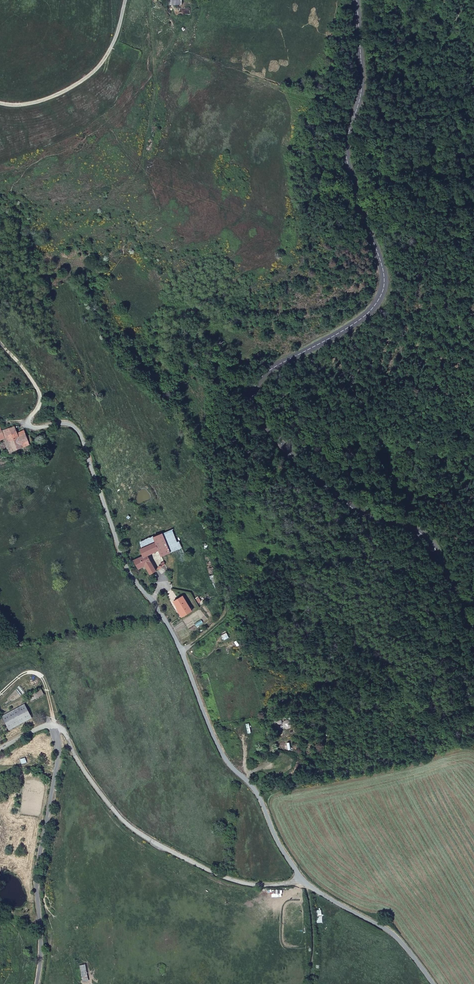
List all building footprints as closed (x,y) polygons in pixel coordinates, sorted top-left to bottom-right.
[(0,426),(0,441),(4,440),(9,453),(30,445),(29,443),(32,442),(30,436),(27,437),(26,435),(18,438),(16,434),(13,427),(2,431),(0,426)] [(24,430),(16,434),(18,438),(26,435),(25,434),(24,430)] [(170,529),(161,533),(169,553),(178,549),(170,529)] [(160,556),(169,553),(161,533),(152,537),(155,543),(141,549),(144,555),(135,559),(138,568),(142,566),(143,569),(146,567),(149,574),(154,571),(148,556),(158,551),(160,556)] [(179,606),(183,614),(191,609),(182,594),(173,599),(178,607),(179,606)] [(2,716),(9,730),(32,718),(25,704),(2,716)]
